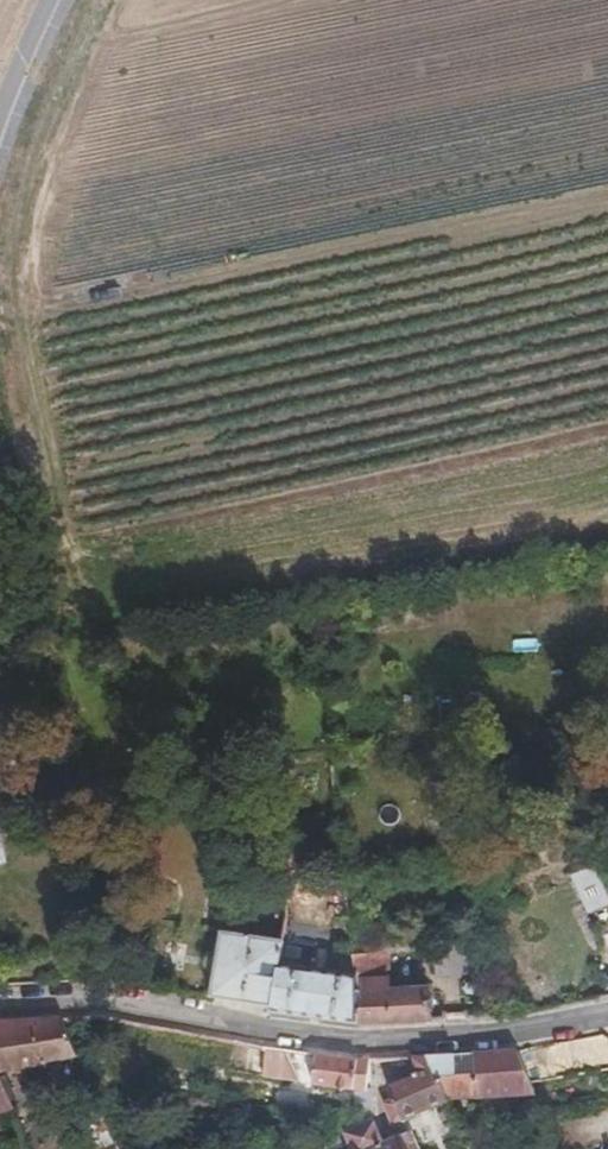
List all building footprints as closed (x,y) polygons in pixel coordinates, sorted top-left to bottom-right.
[(0,807),(0,862),(17,858),(6,806),(0,807)] [(224,936),(213,1002),(273,1010),(279,966),(282,966),(285,944),(224,936)] [(389,956),(351,958),(352,975),(358,975),(361,1027),(435,1025),(432,991),(392,993),(389,956)] [(358,975),(352,975),(282,966),(279,966),(273,1010),(271,1017),(361,1027),(358,975)] [(4,1027),(22,1069),(82,1065),(63,1022),(4,1027)] [(4,1027),(0,1028),(0,1078),(22,1069),(4,1027)] [(530,1087),(607,1070),(607,1060),(590,1044),(579,1041),(516,1054),(530,1087)] [(365,1094),(369,1062),(351,1064),(267,1052),(263,1080),(365,1094)] [(424,1059),(441,1098),(533,1094),(530,1087),(516,1054),(424,1059)] [(424,1059),(408,1060),(416,1079),(386,1092),(391,1104),(383,1107),(391,1127),(444,1104),(441,1098),(424,1059)] [(11,1113),(0,1087),(0,1117),(11,1113)] [(373,1126),(350,1136),(352,1148),(416,1148),(411,1138),(383,1148),(373,1126)]
